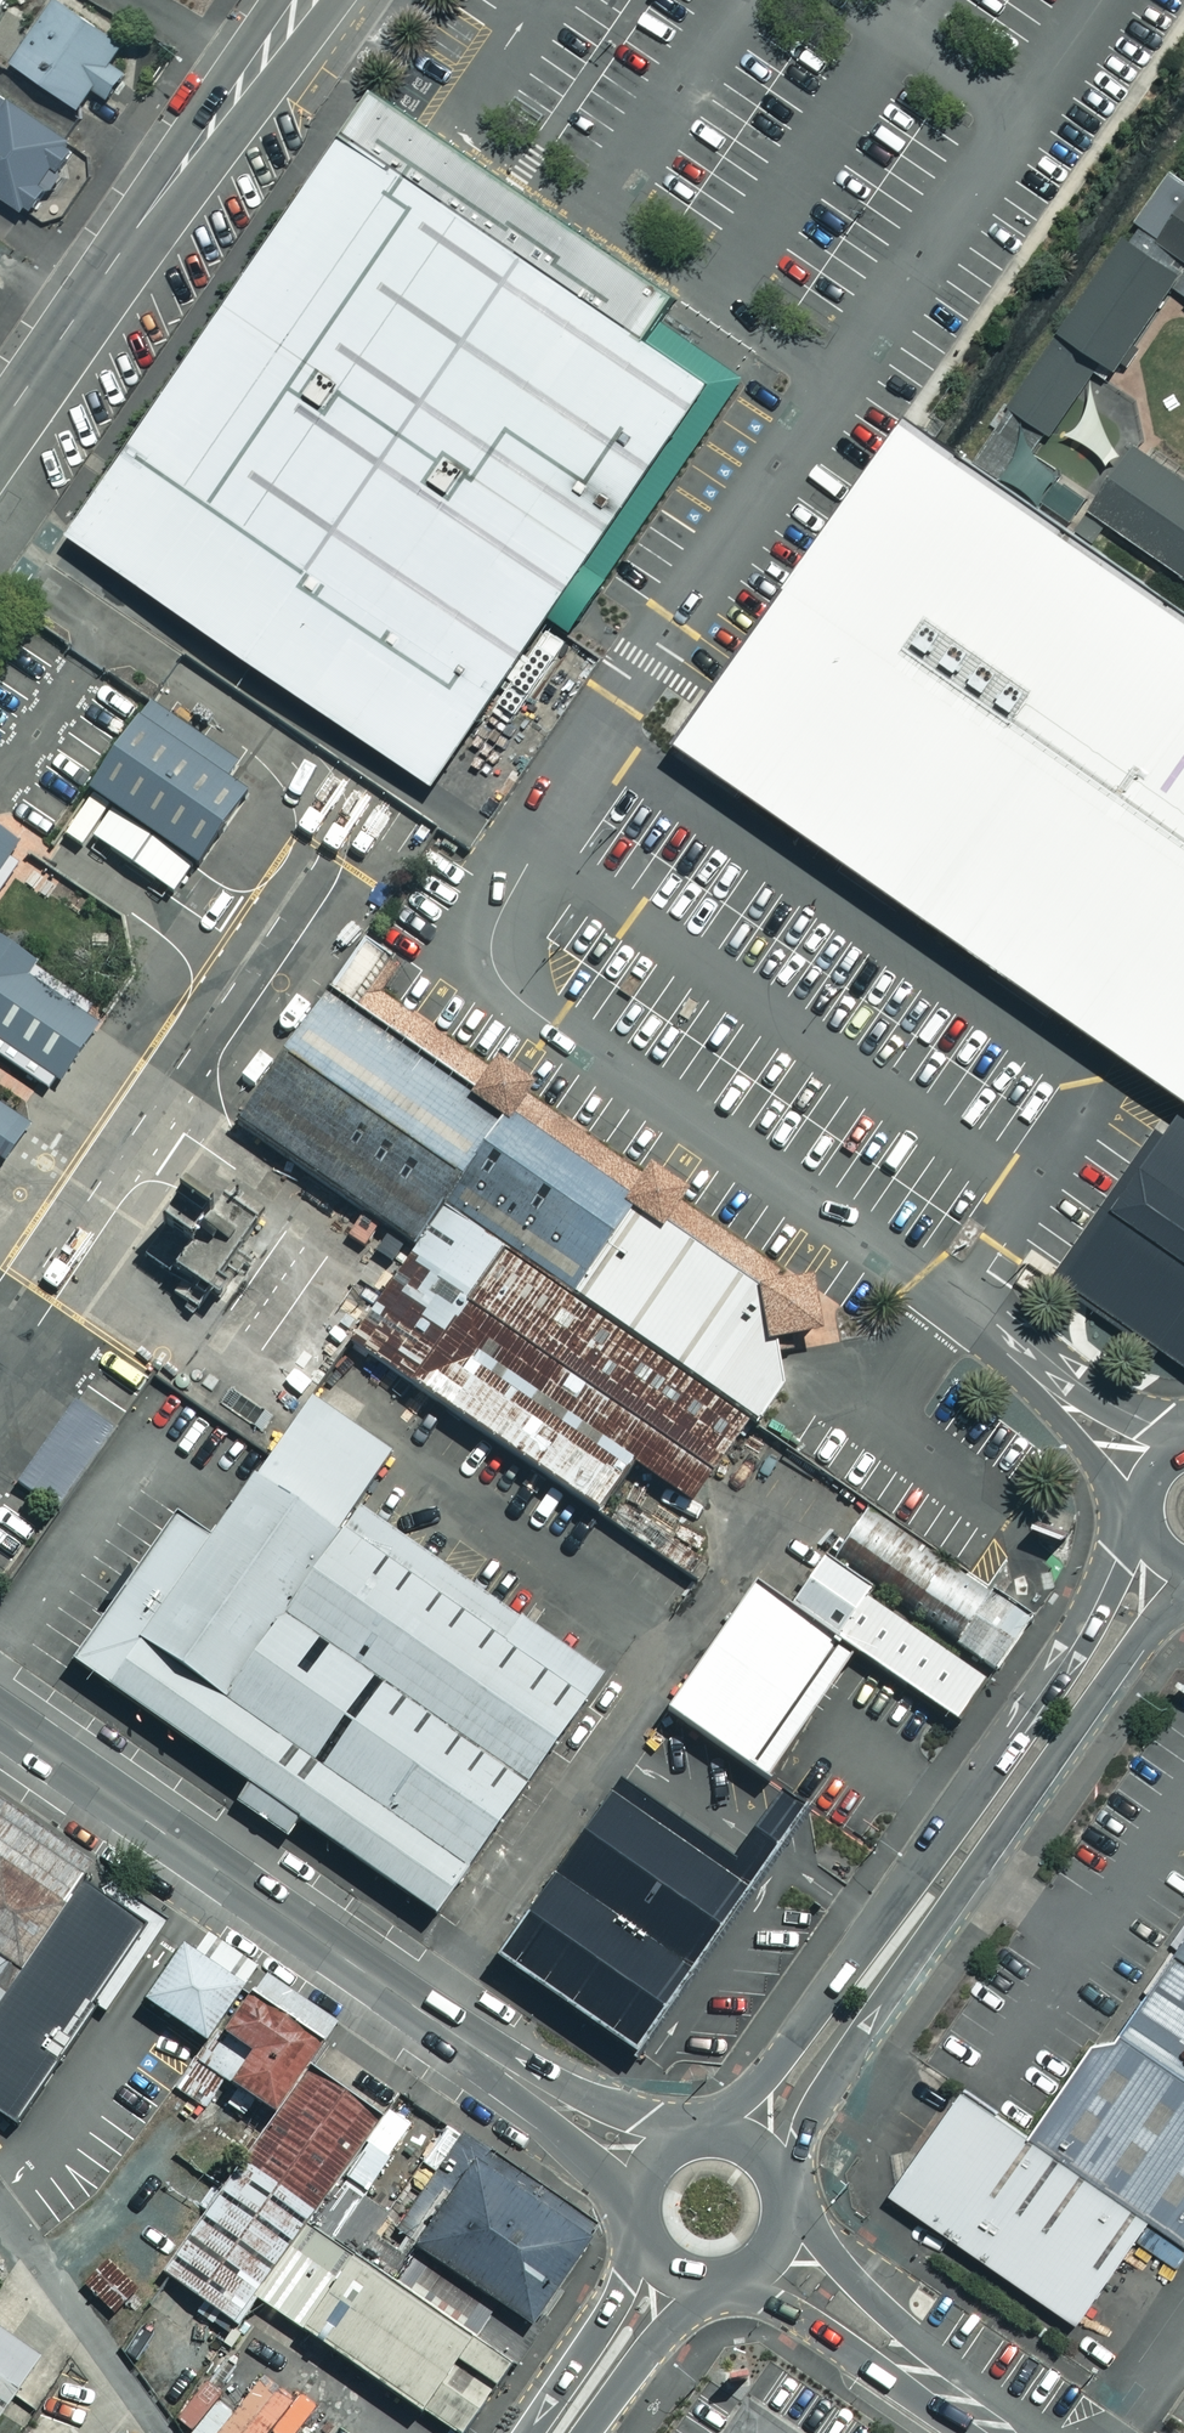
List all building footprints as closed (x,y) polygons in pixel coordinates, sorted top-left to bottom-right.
[(53,0),(52,0),(9,62),(75,108),(89,88),(105,99),(135,57),(53,0)] [(369,85),(345,120),(643,326),(652,313),(659,303),(667,291),(542,204),(382,94),(369,85)] [(0,94),(0,197),(25,215),(73,146),(0,94)] [(345,120),(61,531),(429,782),(543,616),(711,371),(643,326),(345,120)] [(1182,171),(1171,164),(1129,224),(1183,263),(1183,173),(1182,171)] [(1129,224),(1050,333),(1098,367),(1107,374),(1183,267),(1183,263),(1129,224)] [(643,326),(711,371),(543,616),(565,633),(741,374),(652,313),(643,326)] [(1098,367),(1050,333),(1000,403),(966,453),(1001,475),(1032,424),(1051,436),(1098,367)] [(913,418),(902,410),(698,696),(698,697),(693,704),(685,698),(663,726),(668,730),(666,734),(678,742),(681,744),(748,789),(802,828),(924,913),(925,914),(977,950),(1183,1095),(1183,607),(913,418)] [(1130,439),(1080,511),(1183,584),(1183,475),(1130,439)] [(234,757),(147,700),(85,794),(191,864),(240,790),(220,777),(234,757)] [(0,835),(0,876),(20,848),(0,835)] [(43,1091),(90,1023),(0,960),(0,1062),(43,1091)] [(817,1303),(328,975),(227,1125),(380,1228),(350,1272),(377,1290),(342,1342),(595,1512),(628,1463),(684,1501),(817,1303)] [(1162,1132),(1159,1130),(1154,1126),(1050,1276),(1055,1279),(1156,1350),(1159,1346),(1183,1363),(1183,1101),(1162,1132)] [(2,1166),(30,1125),(0,1104),(0,1164),(2,1166)] [(135,1258),(180,1290),(175,1298),(197,1313),(225,1272),(218,1267),(246,1226),(212,1202),(205,1213),(170,1189),(158,1206),(181,1222),(172,1235),(158,1225),(135,1258)] [(12,1480),(19,1484),(5,1504),(35,1526),(49,1506),(55,1510),(133,1402),(90,1371),(69,1401),(59,1394),(45,1413),(55,1420),(12,1480)] [(313,1372),(199,1537),(167,1515),(69,1657),(245,1776),(300,1816),(442,1912),(607,1673),(355,1501),(390,1450),(341,1417),(353,1399),(313,1372)] [(965,1575),(859,1506),(822,1562),(986,1673),(1025,1614),(965,1575)] [(986,1673),(822,1562),(791,1608),(853,1649),(956,1717),(986,1673)] [(791,1608),(750,1581),(666,1709),(768,1778),(850,1654),(853,1649),(791,1608)] [(300,1816),(245,1776),(230,1796),(285,1837),(300,1816)] [(77,1868),(86,1853),(0,1792),(0,1814),(77,1868)] [(604,1794),(552,1869),(686,1963),(738,1889),(607,1797),(604,1794)] [(77,1868),(0,1814),(0,1978),(77,1868)] [(686,1963),(552,1869),(492,1954),(625,2050),(686,1963)] [(76,1882),(0,1992),(0,2114),(6,2119),(140,1925),(76,1882)] [(399,2086),(177,1933),(111,2029),(258,2127),(333,2182),(399,2086)] [(1175,1949),(1183,1955),(1183,1936),(1175,1949)] [(1175,1949),(1152,1983),(1148,1990),(1142,1998),(1122,2027),(1183,2069),(1183,1955),(1175,1949)] [(1122,2027),(1114,2039),(1108,2040),(1094,2043),(1091,2043),(1031,2131),(1029,2135),(1144,2213),(1182,2238),(1183,2235),(1183,2069),(1122,2027)] [(1144,2213),(1029,2135),(961,2089),(891,2193),(1074,2316),(1144,2213)] [(333,2182),(258,2127),(157,2272),(232,2321),(333,2182)] [(407,2249),(519,2322),(588,2217),(476,2144),(407,2249)] [(292,2340),(432,2432),(433,2432),(490,2349),(349,2255),(292,2340)] [(130,2289),(105,2263),(82,2285),(108,2311),(130,2289)] [(37,2361),(0,2333),(0,2410),(37,2361)]
